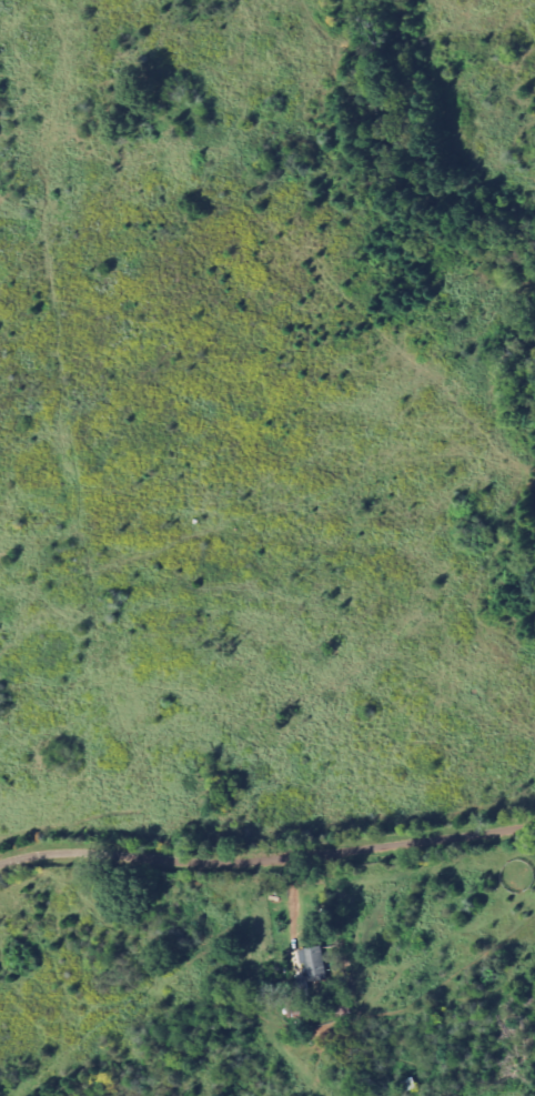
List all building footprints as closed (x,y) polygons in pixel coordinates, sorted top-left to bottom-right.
[(330,974),(323,945),(304,950),(310,978),(330,974)]
